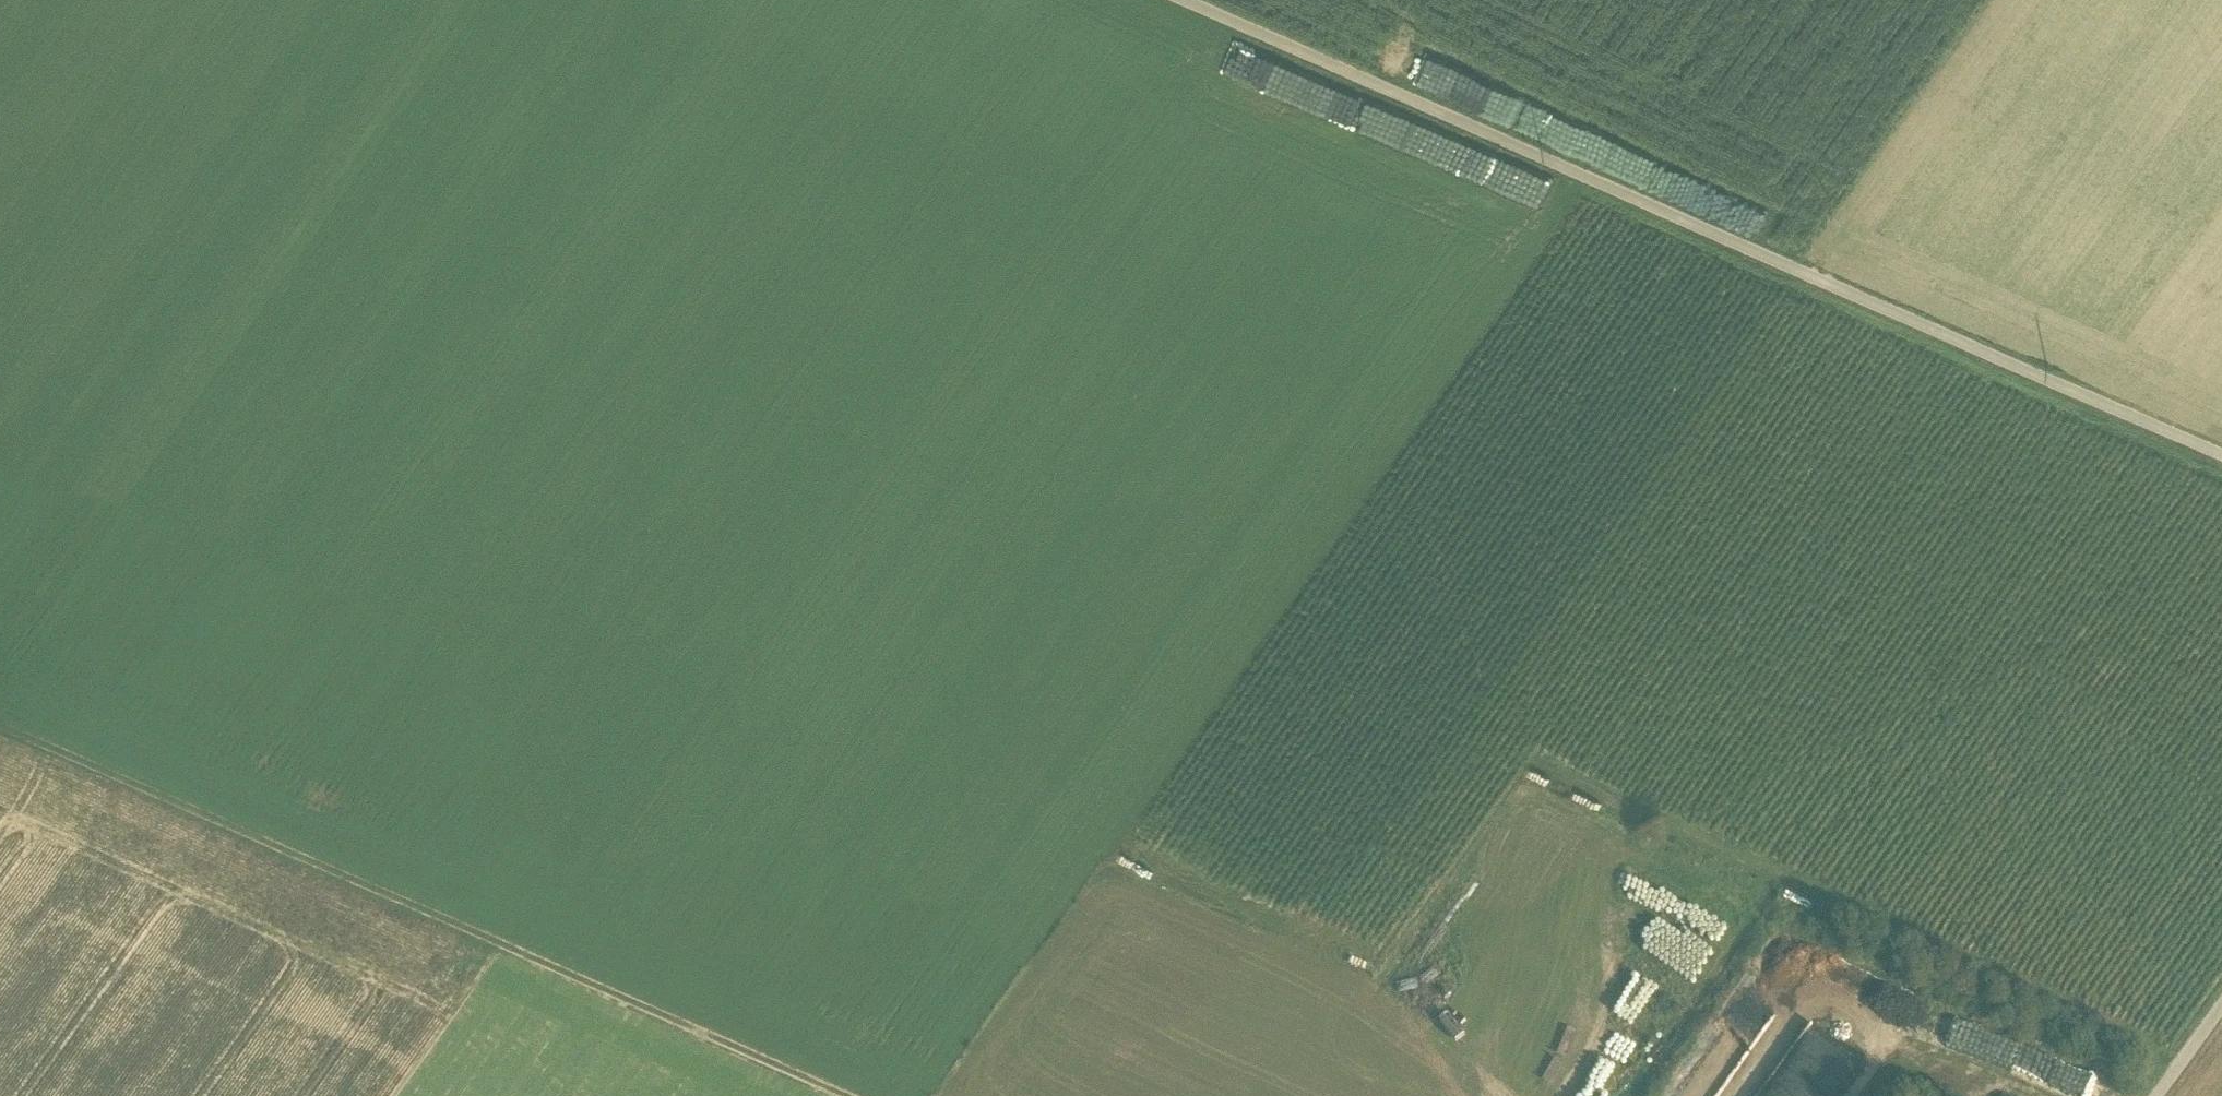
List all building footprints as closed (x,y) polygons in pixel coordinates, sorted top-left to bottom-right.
[(1744,1095),(1720,1082),(1712,1095),(1744,1095)]
